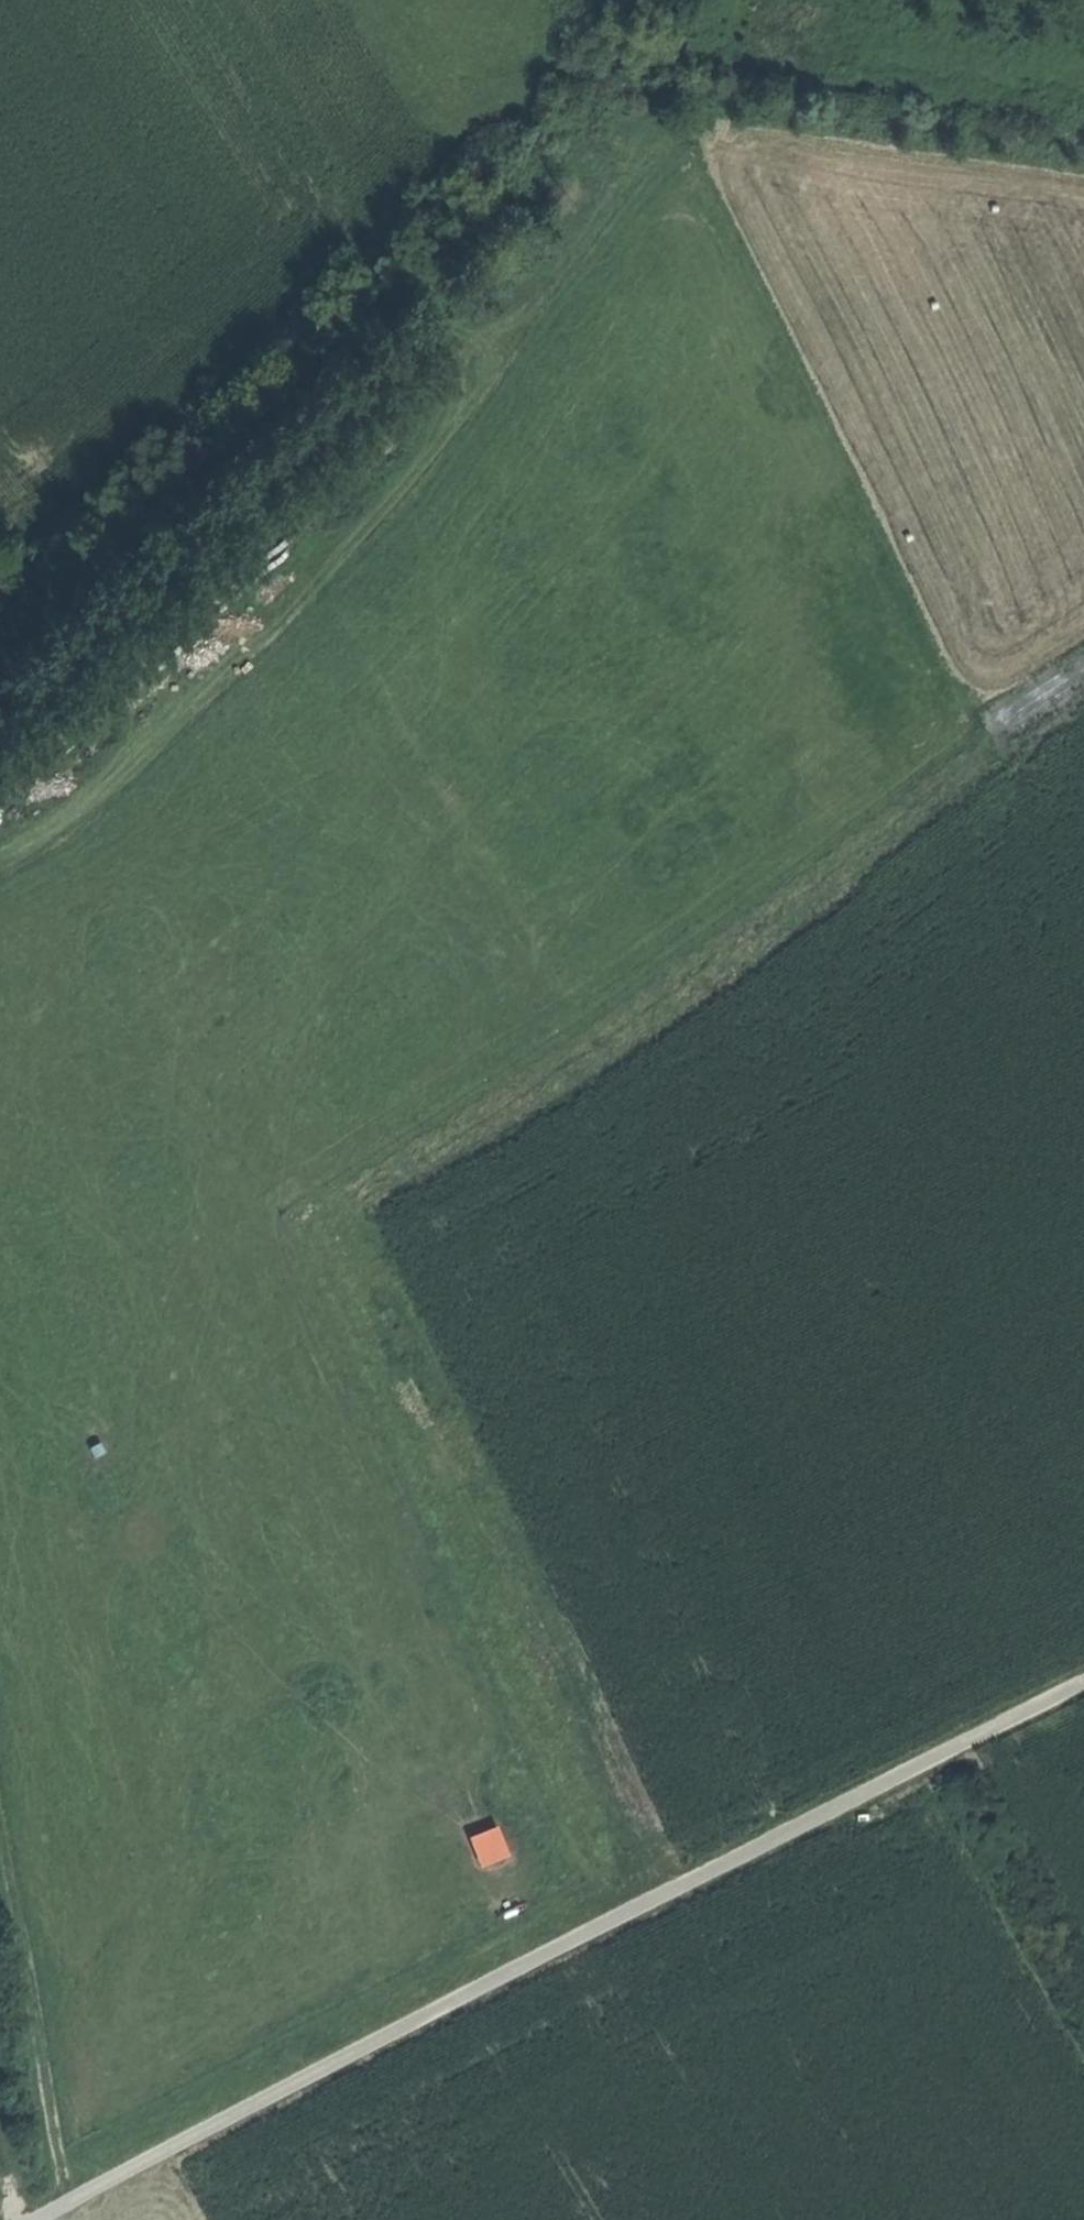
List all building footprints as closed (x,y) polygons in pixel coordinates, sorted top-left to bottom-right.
[(485,1865),(517,1853),(504,1821),(472,1833),(485,1865)]
